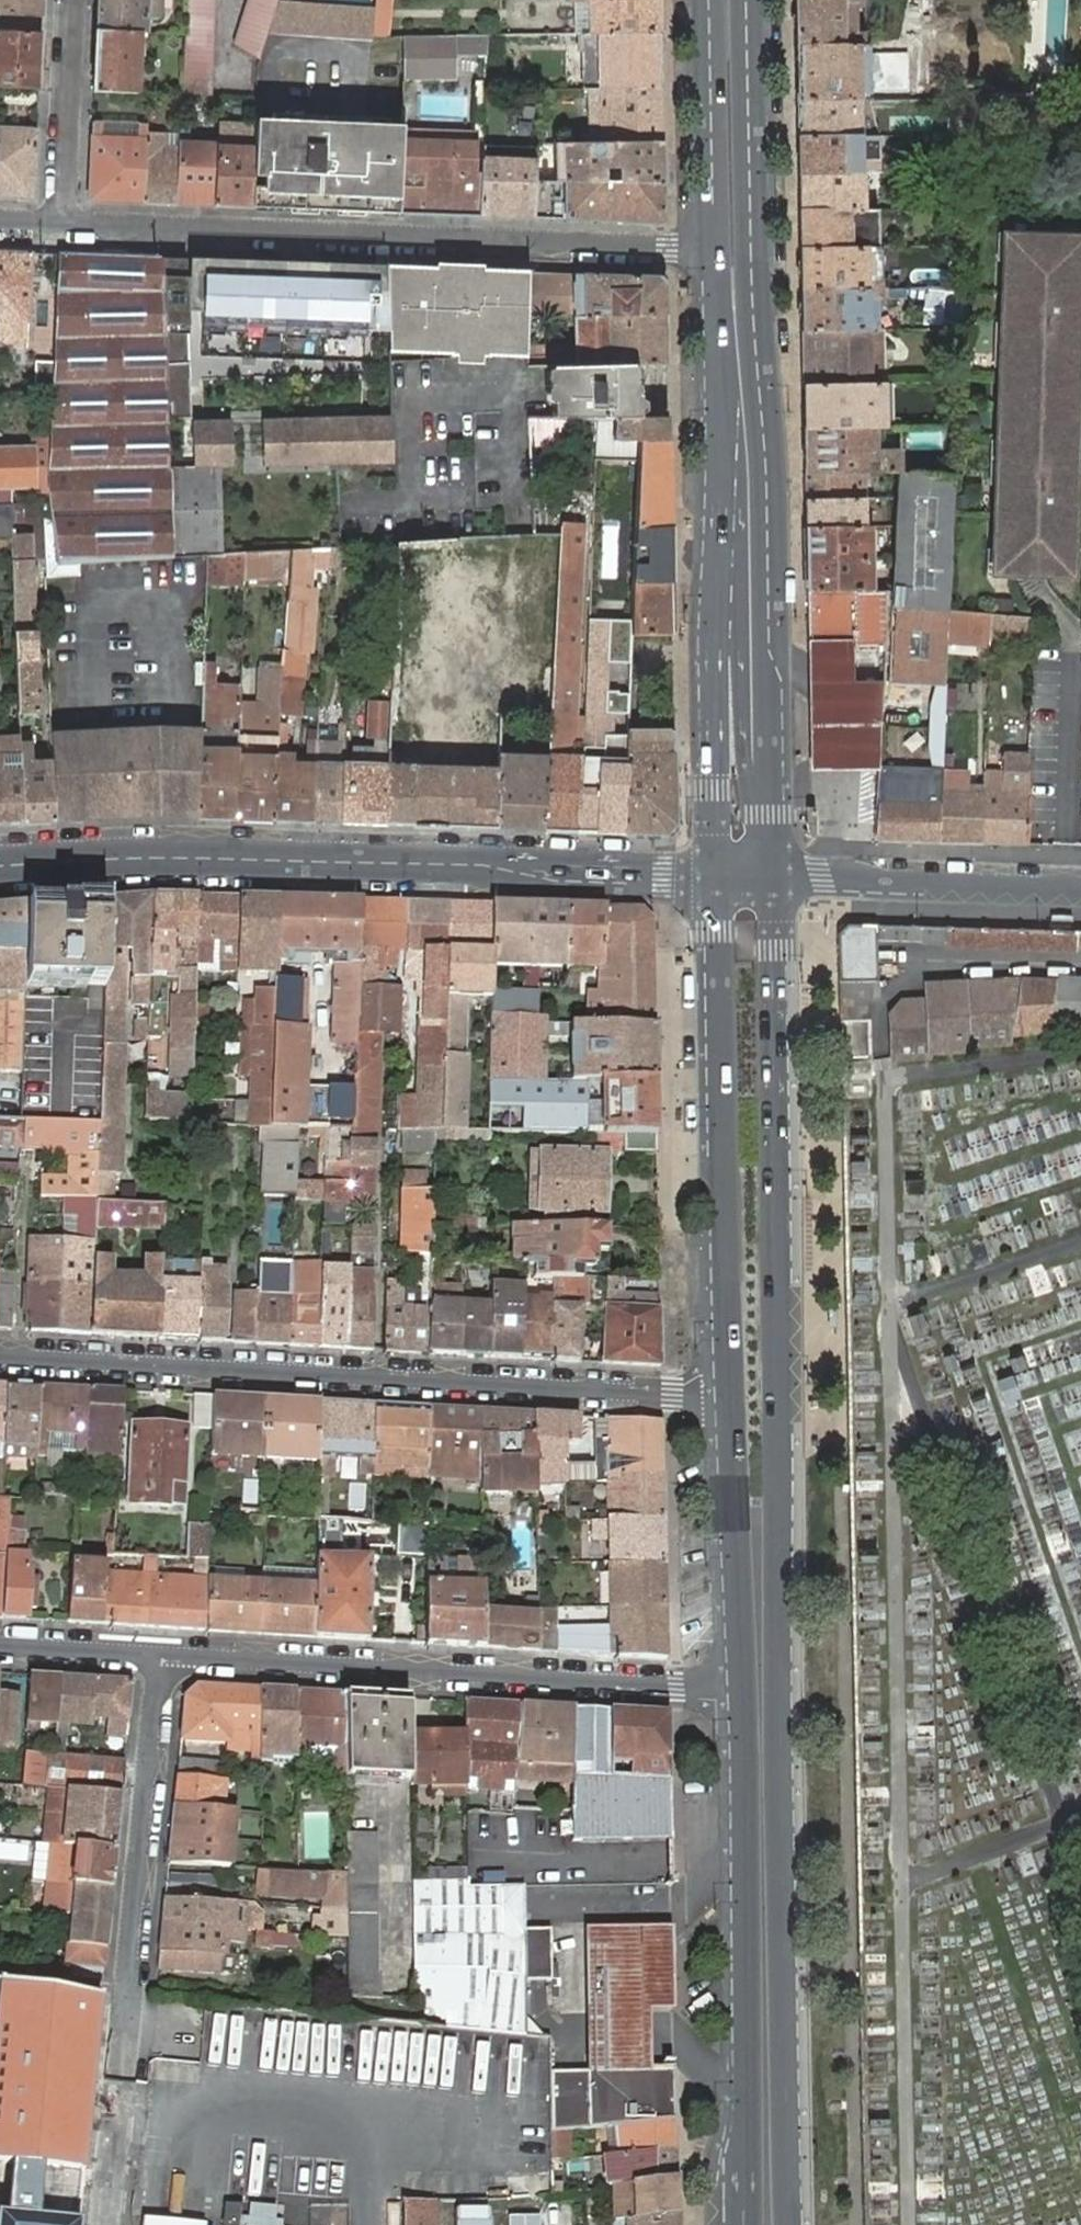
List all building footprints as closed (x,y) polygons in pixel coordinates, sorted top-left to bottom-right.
[(43,0),(0,0),(0,14),(42,16),(43,0)] [(96,30),(139,32),(146,32),(147,16),(161,17),(161,7),(170,7),(170,0),(98,0),(96,30)] [(184,33),(182,92),(211,94),(215,0),(186,0),(184,33)] [(277,0),(250,0),(235,44),(261,59),(268,34),(277,1),(277,0)] [(374,8),(372,35),(388,36),(390,0),(375,0),(374,8)] [(659,0),(565,0),(565,4),(587,3),(587,34),(600,34),(660,33),(659,0)] [(863,45),(864,32),(851,33),(843,33),(841,4),(850,3),(855,3),(855,0),(796,0),(797,47),(863,45)] [(277,1),(268,34),(372,41),(372,35),(374,8),(277,1)] [(843,33),(851,33),(850,3),(841,4),(843,33)] [(42,16),(0,14),(0,87),(38,88),(41,32),(42,16)] [(93,91),(137,93),(139,32),(96,30),(93,91)] [(600,34),(587,34),(584,33),(584,89),(587,89),(601,89),(600,34)] [(661,88),(660,33),(600,34),(601,89),(661,88)] [(457,36),(404,36),(404,81),(456,81),(457,59),(487,59),(489,35),(457,36)] [(797,47),(798,101),(870,101),(869,93),(873,89),(873,83),(871,80),(870,81),(870,65),(873,63),(873,56),(869,54),(869,45),(863,45),(797,47)] [(507,68),(491,68),(491,85),(506,86),(507,68)] [(662,142),(661,88),(601,89),(587,89),(588,129),(581,129),(581,144),(662,142)] [(798,101),(799,136),(860,136),(860,108),(870,107),(870,101),(798,101)] [(870,107),(860,108),(860,136),(870,136),(870,107)] [(402,125),(256,118),(254,148),(253,177),(268,177),(266,207),(366,212),(398,213),(400,185),(400,172),(402,131),(402,125)] [(88,200),(143,203),(147,132),(147,124),(139,123),(138,136),(102,135),(102,122),(92,121),(88,200)] [(138,136),(139,123),(102,122),(102,135),(138,136)] [(219,122),(217,147),(215,205),(251,207),(253,177),(254,148),(255,124),(219,122)] [(37,128),(0,126),(0,196),(34,198),(37,128)] [(215,205),(217,147),(211,146),(211,154),(194,153),(195,145),(195,129),(180,128),(179,133),(179,146),(176,204),(215,205)] [(450,215),(479,216),(481,174),(476,174),(478,143),(428,141),(428,132),(402,131),(400,172),(424,172),(423,186),(400,185),(398,213),(440,215),(440,207),(450,208),(450,215)] [(143,203),(176,204),(179,146),(164,146),(165,133),(147,132),(143,203)] [(478,133),(428,132),(428,141),(478,143),(478,133)] [(164,146),(179,146),(179,133),(165,133),(164,146)] [(799,136),(800,174),(861,173),(861,161),(878,160),(878,136),(870,136),(860,136),(799,136)] [(663,183),(662,142),(581,144),(554,144),(555,161),(563,160),(564,182),(663,183)] [(211,154),(211,146),(195,145),(194,153),(211,154)] [(488,159),(481,160),(481,174),(479,216),(535,218),(536,181),(536,162),(488,159)] [(563,160),(555,161),(555,181),(564,182),(563,160)] [(800,210),(862,211),(861,191),(873,190),(873,173),(861,173),(800,174),(800,210)] [(555,181),(536,181),(535,218),(553,219),(555,181)] [(664,217),(663,183),(564,182),(565,219),(657,223),(664,217)] [(878,211),(862,211),(800,210),(801,249),(863,247),(867,247),(879,247),(878,211)] [(1077,436),(1070,436),(1071,404),(1072,373),(1079,373),(1080,325),(1080,251),(1080,239),(1080,232),(1005,229),(1003,290),(1010,289),(1009,322),(1002,321),(1000,370),(1007,370),(1006,402),(1005,434),(998,433),(996,482),(995,514),(1002,513),(1001,540),(994,540),(993,574),(1033,575),(1069,577),(1069,556),(1073,556),(1074,517),(1075,485),(1077,436)] [(881,288),(887,289),(887,279),(880,279),(880,278),(868,279),(867,247),(863,247),(801,249),(802,290),(881,288)] [(879,247),(867,247),(868,279),(880,278),(879,247)] [(0,251),(0,340),(28,341),(28,324),(31,253),(0,251)] [(162,257),(58,253),(53,362),(52,390),(47,477),(46,499),(58,565),(67,565),(79,564),(163,558),(206,556),(222,554),(220,474),(220,466),(193,467),(168,468),(166,419),(164,322),(162,257)] [(197,259),(162,257),(164,322),(188,323),(196,323),(203,324),(365,330),(388,331),(386,266),(197,259)] [(443,268),(386,266),(388,331),(389,346),(451,347),(451,352),(457,352),(483,352),(489,353),(511,354),(528,356),(529,318),(529,292),(530,272),(511,271),(500,271),(454,269),(454,274),(443,274),(443,268)] [(529,292),(529,318),(546,318),(576,317),(665,314),(665,284),(659,277),(574,274),(530,272),(529,292)] [(881,288),(802,290),(803,332),(868,330),(882,330),(887,329),(887,289),(881,288)] [(665,314),(576,317),(578,366),(594,366),(629,365),(637,364),(666,363),(665,314)] [(188,323),(164,322),(166,419),(192,418),(188,323)] [(883,384),(882,330),(868,330),(803,332),(804,384),(883,384)] [(483,360),(483,352),(457,352),(457,360),(483,360)] [(36,361),(34,391),(52,390),(53,362),(36,361)] [(639,396),(637,364),(629,365),(629,396),(639,396)] [(578,366),(553,367),(552,417),(595,419),(596,419),(614,419),(616,419),(640,418),(639,396),(629,396),(629,365),(594,366),(578,366)] [(1071,404),(1078,405),(1079,373),(1072,373),(1071,404)] [(877,428),(878,428),(878,393),(887,394),(888,384),(883,384),(804,384),(805,429),(877,428)] [(999,402),(998,433),(1005,434),(1006,402),(999,402)] [(1070,436),(1077,436),(1078,405),(1071,404),(1070,436)] [(391,414),(261,418),(263,467),(334,465),(393,463),(391,414)] [(670,526),(667,418),(640,418),(616,419),(614,419),(613,441),(638,441),(634,528),(670,526)] [(233,420),(192,420),(193,467),(220,466),(234,466),(233,420)] [(863,472),(897,472),(897,451),(877,452),(877,428),(805,429),(805,473),(863,472)] [(49,444),(33,445),(35,478),(47,477),(49,444)] [(35,488),(35,478),(33,445),(0,445),(0,489),(35,488)] [(806,500),(863,499),(863,472),(805,473),(806,500)] [(946,637),(947,611),(953,478),(956,478),(956,475),(897,472),(896,499),(895,526),(893,558),(892,589),(889,630),(887,662),(886,681),(884,720),(881,769),(879,801),(878,817),(877,840),(937,841),(939,803),(941,759),(945,683),(946,637)] [(58,565),(46,499),(42,502),(42,520),(45,579),(62,577),(58,565)] [(863,527),(863,499),(806,500),(807,527),(863,527)] [(12,521),(11,502),(0,503),(0,525),(12,525),(12,524),(12,521)] [(24,503),(11,502),(12,521),(12,524),(25,524),(24,503)] [(543,830),(577,832),(581,756),(582,715),(575,715),(580,647),(578,646),(587,524),(562,522),(561,534),(553,667),(550,716),(547,757),(543,830)] [(15,629),(18,711),(39,711),(33,559),(29,560),(28,524),(12,525),(13,560),(15,629)] [(670,526),(634,528),(632,582),(671,582),(670,526)] [(807,559),(872,558),(872,551),(865,552),(864,535),(872,535),(871,526),(863,527),(807,527),(807,559)] [(353,546),(341,547),(330,548),(329,560),(329,564),(337,564),(352,563),(353,546)] [(329,560),(330,548),(312,549),(290,550),(288,580),(285,629),(280,714),(286,715),(299,715),(304,646),(311,647),(315,582),(310,582),(311,560),(329,560)] [(290,550),(245,553),(244,580),(288,580),(290,550)] [(206,556),(206,582),(244,584),(244,580),(245,553),(223,554),(206,556)] [(858,590),(872,590),(872,582),(865,583),(865,566),(872,567),(872,558),(807,559),(808,591),(858,590)] [(79,564),(67,565),(63,577),(80,576),(79,564)] [(336,576),(337,564),(329,564),(328,576),(336,576)] [(67,565),(58,565),(62,577),(63,577),(67,565)] [(671,582),(632,582),(631,634),(672,635),(671,582)] [(808,591),(809,632),(856,631),(861,631),(889,630),(892,589),(872,590),(858,590),(808,591)] [(990,634),(991,614),(947,611),(946,637),(989,640),(990,634)] [(990,634),(1033,637),(1033,617),(991,614),(990,634)] [(621,619),(587,617),(581,756),(602,757),(603,734),(628,735),(628,729),(630,691),(605,690),(606,661),(630,662),(631,634),(621,619)] [(368,697),(391,698),(391,685),(393,630),(371,629),(368,684),(368,697)] [(856,631),(809,632),(809,647),(853,646),(852,649),(887,648),(889,630),(861,631),(856,631)] [(853,646),(809,647),(809,659),(810,707),(811,770),(836,770),(881,769),(884,720),(886,681),(885,680),(852,680),(852,649),(853,646)] [(198,813),(198,817),(235,818),(237,761),(238,717),(238,713),(239,703),(239,686),(213,685),(214,664),(204,664),(202,729),(198,813)] [(258,717),(238,717),(237,761),(235,818),(273,820),(277,762),(278,747),(278,733),(280,714),(281,677),(261,676),(259,704),(258,717)] [(359,685),(349,685),(349,695),(359,696),(359,685)] [(344,762),(388,764),(389,737),(390,701),(368,700),(368,736),(361,736),(360,746),(344,745),(344,762)] [(346,700),(345,719),(358,719),(359,700),(346,700)] [(259,704),(239,703),(238,713),(238,717),(258,717),(259,704)] [(314,822),(341,822),(344,762),(344,745),(345,725),(339,725),(338,743),(317,742),(317,753),(317,763),(314,822)] [(160,737),(161,727),(159,727),(93,731),(92,752),(93,756),(93,763),(93,776),(95,815),(96,815),(153,812),(159,811),(160,737)] [(198,813),(202,729),(173,728),(161,727),(160,737),(159,811),(159,815),(169,815),(169,811),(195,813),(194,817),(198,817),(198,813)] [(627,758),(625,833),(666,834),(676,824),(674,729),(628,729),(628,735),(627,758)] [(92,752),(93,731),(51,733),(52,760),(53,779),(54,816),(57,817),(82,815),(95,815),(93,776),(93,763),(93,756),(92,752)] [(23,822),(55,821),(54,816),(53,779),(52,760),(45,760),(45,752),(32,752),(31,733),(19,733),(19,734),(23,822)] [(273,820),(314,822),(317,763),(317,753),(317,742),(318,734),(308,733),(308,749),(286,748),(287,734),(278,733),(278,747),(277,762),(273,820)] [(23,822),(19,734),(5,734),(0,734),(0,824),(23,822)] [(984,785),(982,843),(1026,844),(1029,769),(1029,753),(1006,752),(1006,771),(985,770),(985,777),(984,785)] [(497,828),(543,830),(547,757),(499,754),(499,768),(497,828)] [(581,756),(577,832),(625,833),(627,758),(602,757),(581,756)] [(937,841),(982,843),(984,785),(985,777),(974,777),(973,792),(950,791),(950,776),(951,759),(941,759),(939,803),(937,841)] [(341,822),(386,824),(388,764),(344,762),(341,822)] [(386,824),(497,828),(499,768),(388,764),(386,824)] [(973,792),(974,777),(950,776),(950,791),(973,792)] [(154,896),(135,897),(134,945),(132,1003),(138,1004),(137,1021),(137,1038),(148,1038),(149,1021),(151,974),(152,946),(154,896)] [(151,974),(149,1021),(148,1038),(147,1081),(159,1081),(161,1039),(165,1039),(165,1012),(167,975),(174,974),(170,1075),(185,1075),(192,1075),(194,1041),(194,1024),(195,1005),(196,975),(196,973),(196,968),(196,965),(197,944),(198,897),(154,896),(152,946),(151,974)] [(106,948),(105,989),(103,1057),(100,1121),(100,1125),(99,1156),(98,1191),(98,1193),(97,1199),(97,1205),(114,1205),(114,1191),(121,1191),(123,1121),(122,1121),(124,1058),(123,976),(124,960),(127,960),(127,948),(129,948),(131,897),(108,899),(108,903),(106,948)] [(241,898),(198,897),(197,944),(196,965),(214,965),(215,943),(224,944),(223,973),(238,973),(239,972),(241,898)] [(279,899),(241,898),(239,972),(270,973),(276,973),(276,970),(276,965),(279,899)] [(313,900),(279,899),(276,965),(288,965),(288,950),(312,951),(313,900)] [(362,901),(330,900),(329,950),(353,951),(352,967),(335,966),(332,1042),(349,1043),(357,1044),(357,1033),(357,1028),(358,992),(359,989),(359,967),(362,901)] [(28,905),(25,986),(72,988),(89,989),(105,989),(106,948),(108,903),(75,901),(75,904),(60,903),(60,907),(28,905)] [(401,902),(362,901),(359,967),(375,968),(396,969),(400,954),(401,902)] [(420,1071),(417,1130),(424,1130),(435,1130),(442,1130),(443,1114),(445,1071),(445,1051),(447,992),(447,981),(450,903),(411,902),(408,979),(421,980),(420,991),(422,991),(420,1071)] [(493,904),(450,903),(447,981),(447,992),(445,1051),(445,1071),(443,1114),(464,1115),(467,1055),(465,1052),(466,992),(492,994),(492,992),(492,968),(493,904)] [(530,905),(493,904),(492,968),(524,969),(529,969),(529,967),(530,905)] [(23,1073),(24,1023),(25,1003),(25,1000),(25,993),(25,986),(28,905),(0,908),(0,1073),(23,1073)] [(566,906),(530,905),(529,967),(529,969),(524,969),(523,993),(537,993),(538,993),(539,986),(552,987),(562,986),(562,968),(566,906)] [(605,907),(566,906),(562,968),(573,969),(573,959),(595,960),(603,960),(603,951),(605,907)] [(642,908),(605,907),(603,951),(652,950),(651,920),(642,908)] [(839,994),(867,994),(879,993),(878,939),(916,939),(916,940),(947,941),(947,945),(1080,950),(1080,931),(847,924),(838,933),(839,994)] [(214,965),(196,965),(196,968),(196,973),(223,973),(224,944),(215,943),(214,965)] [(288,950),(288,965),(312,966),(312,951),(288,950)] [(353,951),(329,950),(328,966),(335,966),(352,967),(353,951)] [(603,951),(603,960),(602,996),(590,995),(589,1008),(589,1026),(654,1027),(653,1009),(652,950),(603,951)] [(573,959),(573,969),(595,970),(595,960),(573,959)] [(375,968),(359,967),(359,989),(374,990),(375,968)] [(276,970),(276,973),(276,986),(276,992),(275,1028),(272,1098),(271,1127),(298,1129),(303,1128),(329,1129),(329,1118),(330,1089),(305,1088),(305,1078),(307,1029),(308,1002),(307,1002),(308,971),(287,970),(276,970)] [(926,983),(926,999),(927,1044),(960,1044),(960,1039),(963,982),(926,983)] [(1057,983),(963,982),(960,1039),(1012,1036),(1049,1031),(1057,983)] [(1057,983),(1049,1031),(1080,1026),(1080,983),(1057,983)] [(393,1033),(394,1029),(395,1001),(395,990),(374,990),(359,989),(358,992),(357,1028),(357,1033),(380,1032),(393,1033)] [(275,1028),(276,992),(270,991),(257,992),(256,1005),(245,1004),(244,1028),(241,1028),(240,1061),(240,1078),(250,1078),(250,1097),(250,1126),(251,1126),(263,1127),(271,1127),(272,1098),(275,1028)] [(523,993),(492,994),(491,1016),(537,1018),(537,993),(523,993)] [(839,1004),(867,1004),(867,994),(839,994),(839,1004)] [(927,1044),(926,999),(901,999),(892,1011),(892,1055),(927,1049),(927,1044)] [(839,1004),(840,1056),(868,1056),(867,1004),(839,1004)] [(207,1007),(195,1005),(194,1024),(228,1027),(229,1009),(207,1007)] [(537,1018),(491,1016),(490,1079),(535,1082),(537,1018)] [(654,1027),(589,1026),(573,1026),(573,1042),(573,1070),(573,1082),(589,1082),(602,1082),(655,1082),(654,1027)] [(380,1032),(357,1033),(357,1044),(357,1053),(356,1059),(355,1089),(354,1119),(353,1129),(374,1130),(376,1130),(379,1054),(380,1032)] [(535,1082),(490,1079),(488,1132),(490,1132),(500,1132),(594,1134),(604,1134),(602,1082),(589,1082),(573,1082),(535,1082)] [(656,1135),(655,1082),(602,1082),(604,1134),(656,1135)] [(152,1090),(147,1090),(145,1117),(149,1121),(158,1122),(159,1094),(159,1085),(152,1085),(152,1090)] [(354,1119),(355,1089),(330,1089),(329,1118),(354,1119)] [(159,1094),(158,1122),(191,1123),(192,1095),(159,1094)] [(464,1115),(443,1114),(442,1130),(453,1131),(463,1131),(464,1115)] [(23,1148),(24,1122),(21,1122),(0,1121),(0,1147),(23,1148)] [(36,1123),(24,1122),(23,1148),(23,1151),(35,1151),(35,1150),(42,1150),(42,1153),(71,1154),(70,1180),(41,1179),(41,1198),(65,1198),(69,1198),(97,1199),(98,1193),(98,1191),(99,1156),(100,1125),(36,1123)] [(207,1123),(192,1123),(191,1146),(206,1148),(207,1123)] [(298,1129),(271,1127),(263,1127),(251,1126),(250,1144),(263,1144),(260,1194),(295,1195),(296,1182),(298,1129)] [(374,1130),(353,1129),(346,1130),(331,1129),(331,1147),(346,1147),(346,1159),(350,1159),(349,1183),(373,1184),(374,1130)] [(453,1131),(442,1130),(435,1130),(435,1140),(453,1140),(453,1131)] [(431,1132),(402,1131),(401,1153),(430,1154),(431,1132)] [(463,1131),(453,1131),(453,1140),(464,1140),(490,1141),(500,1141),(500,1132),(490,1132),(488,1132),(463,1131)] [(657,1153),(656,1135),(604,1134),(594,1134),(593,1149),(608,1149),(625,1153),(657,1153)] [(544,1226),(601,1228),(601,1213),(603,1213),(605,1155),(532,1153),(530,1211),(544,1212),(544,1226)] [(325,1184),(296,1182),(295,1195),(295,1201),(324,1201),(325,1184)] [(373,1184),(349,1183),(325,1184),(324,1201),(373,1202),(373,1184)] [(433,1229),(433,1210),(434,1192),(403,1191),(403,1211),(410,1212),(409,1253),(422,1254),(432,1255),(433,1229)] [(97,1205),(97,1199),(69,1198),(65,1198),(65,1215),(67,1215),(73,1215),(73,1221),(78,1220),(77,1240),(96,1240),(97,1229),(97,1216),(97,1205)] [(114,1205),(97,1205),(97,1216),(97,1229),(164,1230),(164,1229),(164,1206),(114,1205)] [(488,1231),(488,1224),(489,1221),(478,1220),(478,1218),(461,1217),(460,1212),(433,1210),(433,1229),(459,1230),(460,1230),(477,1231),(488,1231)] [(410,1212),(403,1211),(401,1252),(409,1253),(410,1212)] [(67,1215),(66,1239),(77,1240),(78,1220),(73,1221),(73,1215),(67,1215)] [(352,1227),(351,1252),(375,1252),(376,1225),(363,1225),(352,1227)] [(608,1252),(609,1228),(601,1228),(544,1226),(521,1226),(520,1244),(523,1244),(523,1265),(524,1265),(534,1266),(534,1278),(554,1279),(578,1279),(579,1269),(587,1270),(593,1264),(593,1252),(608,1252)] [(200,1268),(200,1264),(191,1263),(190,1272),(169,1272),(171,1230),(164,1229),(164,1230),(162,1263),(161,1272),(158,1338),(197,1340),(200,1268)] [(12,1241),(12,1231),(0,1230),(0,1241),(12,1241)] [(60,1332),(92,1334),(95,1260),(96,1240),(77,1240),(66,1239),(38,1238),(29,1238),(26,1331),(60,1332)] [(388,1252),(388,1262),(397,1262),(398,1253),(388,1252)] [(432,1263),(432,1255),(422,1254),(421,1271),(432,1271),(432,1263)] [(290,1346),(320,1347),(321,1299),(321,1284),(322,1282),(322,1260),(302,1260),(293,1259),(293,1264),(292,1278),(290,1346)] [(92,1334),(158,1338),(161,1272),(162,1263),(149,1262),(148,1282),(107,1280),(107,1261),(95,1260),(92,1334)] [(237,1294),(235,1343),(256,1344),(290,1346),(292,1278),(293,1264),(258,1263),(257,1294),(237,1294)] [(197,1340),(224,1342),(227,1269),(205,1268),(200,1268),(197,1340)] [(11,1297),(13,1270),(0,1269),(0,1297),(11,1297)] [(431,1287),(432,1271),(421,1271),(419,1296),(419,1310),(403,1309),(404,1295),(404,1291),(399,1290),(399,1283),(387,1282),(385,1351),(429,1353),(431,1304),(431,1287)] [(349,1349),(372,1350),(374,1286),(374,1280),(351,1279),(351,1285),(350,1299),(349,1349)] [(587,1279),(578,1279),(554,1279),(553,1299),(553,1301),(553,1314),(550,1360),(580,1362),(583,1307),(589,1307),(606,1308),(606,1306),(606,1293),(607,1279),(601,1279),(590,1279),(587,1279)] [(624,1294),(624,1279),(607,1279),(606,1293),(624,1294)] [(321,1284),(321,1299),(331,1298),(331,1284),(321,1284)] [(491,1311),(490,1357),(521,1359),(523,1313),(524,1302),(524,1300),(524,1287),(492,1286),(491,1292),(491,1308),(491,1311)] [(429,1353),(459,1355),(462,1306),(462,1297),(462,1288),(431,1287),(431,1304),(429,1353)] [(419,1296),(404,1295),(403,1309),(419,1310),(419,1296)] [(10,1330),(11,1297),(0,1297),(0,1330),(10,1330)] [(320,1347),(349,1349),(350,1299),(343,1299),(343,1306),(331,1305),(331,1298),(321,1299),(320,1347)] [(553,1301),(553,1299),(538,1299),(538,1302),(524,1302),(523,1313),(521,1359),(550,1360),(553,1314),(553,1301)] [(459,1355),(490,1357),(491,1311),(491,1308),(462,1306),(459,1355)] [(662,1367),(661,1309),(653,1308),(646,1308),(606,1306),(606,1308),(603,1363),(662,1367)] [(39,1386),(7,1384),(4,1444),(29,1446),(28,1458),(37,1459),(36,1456),(39,1386)] [(73,1388),(39,1386),(36,1456),(45,1457),(45,1445),(75,1446),(75,1448),(87,1449),(91,1389),(73,1388)] [(124,1391),(91,1389),(87,1449),(87,1456),(119,1458),(124,1391)] [(213,1396),(194,1395),(193,1428),(211,1430),(213,1396)] [(213,1396),(211,1430),(211,1455),(263,1459),(267,1399),(236,1397),(213,1396)] [(298,1401),(267,1399),(263,1459),(319,1462),(319,1457),(320,1402),(298,1401)] [(319,1478),(319,1501),(327,1501),(329,1477),(332,1476),(333,1458),(362,1460),(361,1474),(373,1475),(373,1473),(374,1460),(376,1405),(320,1402),(319,1457),(319,1462),(319,1476),(319,1478)] [(402,1407),(376,1405),(374,1460),(373,1473),(429,1477),(430,1408),(402,1407)] [(479,1411),(430,1408),(429,1477),(481,1480),(479,1411)] [(535,1414),(479,1411),(481,1480),(481,1494),(514,1493),(514,1501),(537,1502),(537,1494),(537,1488),(537,1478),(535,1414)] [(580,1417),(535,1414),(537,1478),(537,1488),(547,1487),(547,1479),(559,1479),(559,1484),(564,1484),(565,1484),(565,1445),(578,1446),(580,1417)] [(662,1421),(607,1418),(608,1469),(596,1470),(597,1484),(608,1484),(608,1476),(663,1475),(662,1421)] [(169,1482),(183,1483),(186,1428),(131,1425),(127,1506),(168,1507),(168,1501),(169,1482)] [(596,1441),(596,1470),(608,1469),(607,1441),(596,1441)] [(263,1459),(211,1455),(210,1472),(262,1475),(263,1459)] [(319,1462),(263,1459),(262,1475),(319,1478),(319,1476),(319,1462)] [(664,1518),(663,1475),(608,1476),(608,1484),(609,1512),(600,1511),(600,1522),(609,1521),(664,1518)] [(182,1503),(183,1483),(169,1482),(168,1501),(182,1503)] [(40,1486),(40,1496),(73,1498),(73,1488),(40,1486)] [(91,1498),(83,1497),(83,1508),(90,1509),(91,1498)] [(0,1499),(0,1619),(3,1619),(9,1520),(10,1500),(1,1499),(0,1499)] [(105,1501),(104,1509),(115,1510),(116,1503),(116,1502),(105,1501)] [(319,1501),(318,1520),(327,1520),(327,1501),(319,1501)] [(546,1513),(537,1513),(538,1522),(547,1522),(546,1513)] [(666,1562),(664,1518),(609,1521),(610,1557),(602,1557),(603,1564),(608,1563),(610,1564),(666,1562)] [(23,1521),(9,1520),(3,1619),(27,1620),(27,1609),(36,1610),(38,1592),(28,1591),(29,1580),(29,1574),(26,1573),(27,1558),(22,1558),(23,1534),(21,1534),(23,1521)] [(336,1541),(336,1521),(327,1520),(318,1520),(318,1540),(336,1541)] [(595,1521),(596,1563),(603,1564),(602,1557),(610,1557),(609,1521),(600,1522),(595,1521)] [(547,1522),(538,1522),(537,1537),(547,1537),(547,1522)] [(401,1525),(398,1525),(397,1554),(428,1555),(428,1529),(428,1526),(401,1525)] [(208,1550),(209,1527),(188,1526),(186,1559),(190,1560),(195,1560),(199,1560),(208,1561),(208,1550)] [(74,1543),(72,1557),(69,1623),(102,1625),(106,1557),(111,1557),(112,1556),(113,1544),(113,1539),(105,1539),(105,1544),(104,1555),(79,1558),(79,1542),(74,1543)] [(105,1544),(79,1542),(79,1558),(104,1555),(105,1544)] [(157,1558),(143,1557),(142,1577),(129,1576),(129,1581),(109,1580),(108,1625),(149,1628),(152,1585),(158,1585),(158,1578),(155,1578),(157,1558)] [(369,1558),(318,1557),(317,1588),(316,1638),(368,1641),(369,1558)] [(195,1560),(193,1578),(207,1579),(207,1566),(208,1561),(199,1560),(195,1560)] [(482,1575),(482,1563),(467,1562),(467,1575),(436,1573),(427,1573),(426,1629),(426,1644),(484,1648),(484,1616),(482,1575)] [(608,1563),(609,1607),(611,1607),(666,1606),(666,1562),(610,1564),(608,1563)] [(265,1570),(207,1566),(207,1579),(207,1580),(264,1584),(265,1570)] [(317,1575),(265,1570),(264,1584),(317,1588),(317,1575)] [(207,1580),(207,1579),(193,1578),(194,1579),(193,1587),(187,1588),(168,1586),(158,1585),(152,1585),(149,1628),(206,1632),(206,1588),(207,1580)] [(194,1579),(158,1578),(158,1585),(168,1586),(187,1588),(193,1587),(194,1579)] [(38,1580),(29,1580),(28,1591),(38,1592),(38,1580)] [(206,1632),(261,1634),(264,1584),(207,1580),(206,1588),(206,1632)] [(316,1638),(317,1588),(264,1584),(261,1634),(316,1638)] [(668,1659),(666,1606),(611,1607),(611,1624),(612,1656),(639,1658),(668,1659)] [(557,1609),(538,1610),(538,1619),(539,1651),(557,1653),(557,1624),(557,1609)] [(538,1619),(484,1616),(484,1648),(539,1651),(538,1619)] [(611,1624),(557,1624),(557,1653),(612,1656),(611,1624)] [(418,1629),(417,1644),(426,1644),(426,1629),(418,1629)] [(60,1677),(30,1675),(27,1712),(26,1731),(28,1731),(27,1736),(37,1736),(38,1726),(50,1727),(49,1734),(56,1735),(56,1729),(60,1677)] [(95,1679),(60,1677),(56,1729),(56,1735),(55,1755),(64,1756),(67,1715),(92,1717),(95,1679)] [(132,1681),(95,1679),(92,1717),(108,1719),(107,1724),(106,1735),(126,1737),(132,1681)] [(185,1697),(181,1739),(230,1742),(229,1760),(251,1761),(260,1762),(259,1690),(197,1685),(185,1697)] [(259,1690),(260,1762),(272,1762),(272,1757),(297,1758),(296,1692),(259,1690)] [(296,1692),(297,1758),(305,1759),(305,1747),(335,1749),(335,1761),(335,1775),(347,1776),(346,1695),(296,1692)] [(0,1694),(0,1733),(17,1734),(19,1695),(0,1694)] [(409,1699),(346,1695),(347,1776),(411,1779),(410,1737),(409,1699)] [(477,1792),(489,1793),(497,1704),(464,1702),(465,1736),(466,1780),(478,1780),(477,1792)] [(497,1704),(489,1793),(501,1794),(502,1782),(515,1784),(516,1779),(518,1745),(522,1705),(497,1704)] [(516,1779),(544,1781),(549,1707),(532,1706),(532,1712),(523,1711),(523,1705),(522,1705),(518,1745),(516,1779)] [(544,1781),(573,1783),(575,1709),(574,1708),(574,1714),(565,1713),(565,1708),(549,1707),(544,1781)] [(573,1839),(671,1839),(671,1833),(670,1780),(611,1776),(610,1710),(575,1709),(573,1783),(572,1811),(573,1839)] [(611,1776),(670,1780),(669,1714),(610,1710),(611,1776)] [(466,1791),(466,1784),(466,1780),(465,1736),(410,1737),(411,1779),(411,1785),(445,1785),(445,1795),(466,1795),(466,1791)] [(305,1747),(305,1759),(335,1761),(335,1749),(305,1747)] [(55,1755),(26,1752),(23,1786),(51,1789),(67,1791),(121,1795),(124,1761),(88,1758),(55,1755)] [(179,1758),(177,1775),(219,1779),(221,1762),(179,1758)] [(219,1779),(177,1775),(174,1805),(222,1809),(225,1779),(219,1779)] [(478,1780),(466,1780),(466,1784),(466,1791),(477,1792),(478,1780)] [(501,1794),(514,1794),(515,1784),(502,1782),(501,1794)] [(0,1784),(0,1795),(11,1796),(12,1785),(0,1784)] [(67,1791),(51,1789),(50,1799),(54,1799),(51,1836),(49,1844),(53,1844),(62,1845),(78,1847),(115,1851),(121,1795),(67,1791)] [(222,1809),(174,1805),(171,1833),(231,1838),(232,1832),(220,1830),(222,1809)] [(349,1995),(380,1996),(380,1976),(377,1976),(376,1832),(347,1832),(348,1872),(348,1876),(348,1899),(348,1909),(348,1937),(348,1987),(349,1995)] [(231,1838),(171,1833),(168,1864),(217,1866),(218,1858),(211,1858),(212,1844),(219,1845),(231,1846),(231,1838)] [(49,1844),(51,1836),(42,1834),(40,1843),(49,1844)] [(53,1844),(49,1883),(59,1884),(74,1886),(112,1889),(115,1851),(78,1847),(62,1845),(53,1844)] [(429,1881),(468,1880),(468,1869),(429,1870),(429,1881)] [(348,1899),(348,1876),(260,1871),(259,1893),(323,1897),(324,1908),(348,1909),(348,1899)] [(453,2022),(453,2028),(525,2035),(544,2037),(525,2017),(524,1982),(524,1937),(488,1937),(468,1937),(468,1887),(468,1880),(429,1881),(412,1881),(414,1998),(453,2022)] [(59,1884),(57,1913),(69,1914),(70,1914),(109,1919),(112,1889),(74,1886),(59,1884)] [(524,1930),(523,1887),(468,1887),(468,1937),(488,1937),(524,1937),(524,1930)] [(245,1903),(165,1897),(162,1924),(243,1929),(245,1903)] [(66,1962),(65,1975),(103,1981),(104,1968),(109,1919),(70,1914),(69,1914),(66,1962)] [(243,1929),(162,1924),(158,1967),(228,1970),(229,1965),(223,1965),(225,1941),(242,1942),(243,1929)] [(275,1931),(257,1930),(256,1945),(274,1947),(275,1931)] [(524,1937),(524,1982),(551,1981),(550,1930),(524,1930),(524,1937)] [(584,1931),(587,2070),(674,2071),(675,2064),(674,2040),(674,2024),(673,1967),(673,1932),(636,1931),(584,1931)] [(84,2169),(94,2077),(101,1998),(0,1982),(0,2160),(84,2169)] [(340,1996),(349,1995),(348,1987),(340,1987),(340,1996)] [(326,2078),(373,2079),(373,2078),(387,2079),(388,2030),(327,2028),(326,2078)] [(587,2070),(550,2070),(551,2104),(552,2131),(562,2129),(570,2129),(601,2126),(616,2125),(675,2120),(674,2071),(587,2070)] [(619,2155),(676,2149),(675,2120),(616,2125),(619,2155)] [(562,2129),(552,2131),(552,2161),(562,2160),(570,2159),(570,2129),(562,2129)] [(622,2188),(676,2179),(676,2149),(619,2155),(606,2156),(608,2190),(613,2190),(622,2188)] [(507,2176),(509,2199),(553,2195),(552,2182),(552,2172),(507,2176)] [(625,2221),(677,2216),(676,2179),(622,2188),(613,2190),(615,2222),(625,2221)] [(563,2183),(552,2182),(553,2195),(563,2194),(563,2183)] [(439,2201),(403,2201),(403,2224),(438,2224),(439,2201)] [(79,2224),(0,2216),(0,2224),(79,2224)] [(677,2216),(625,2221),(625,2224),(677,2224),(677,2216)]
